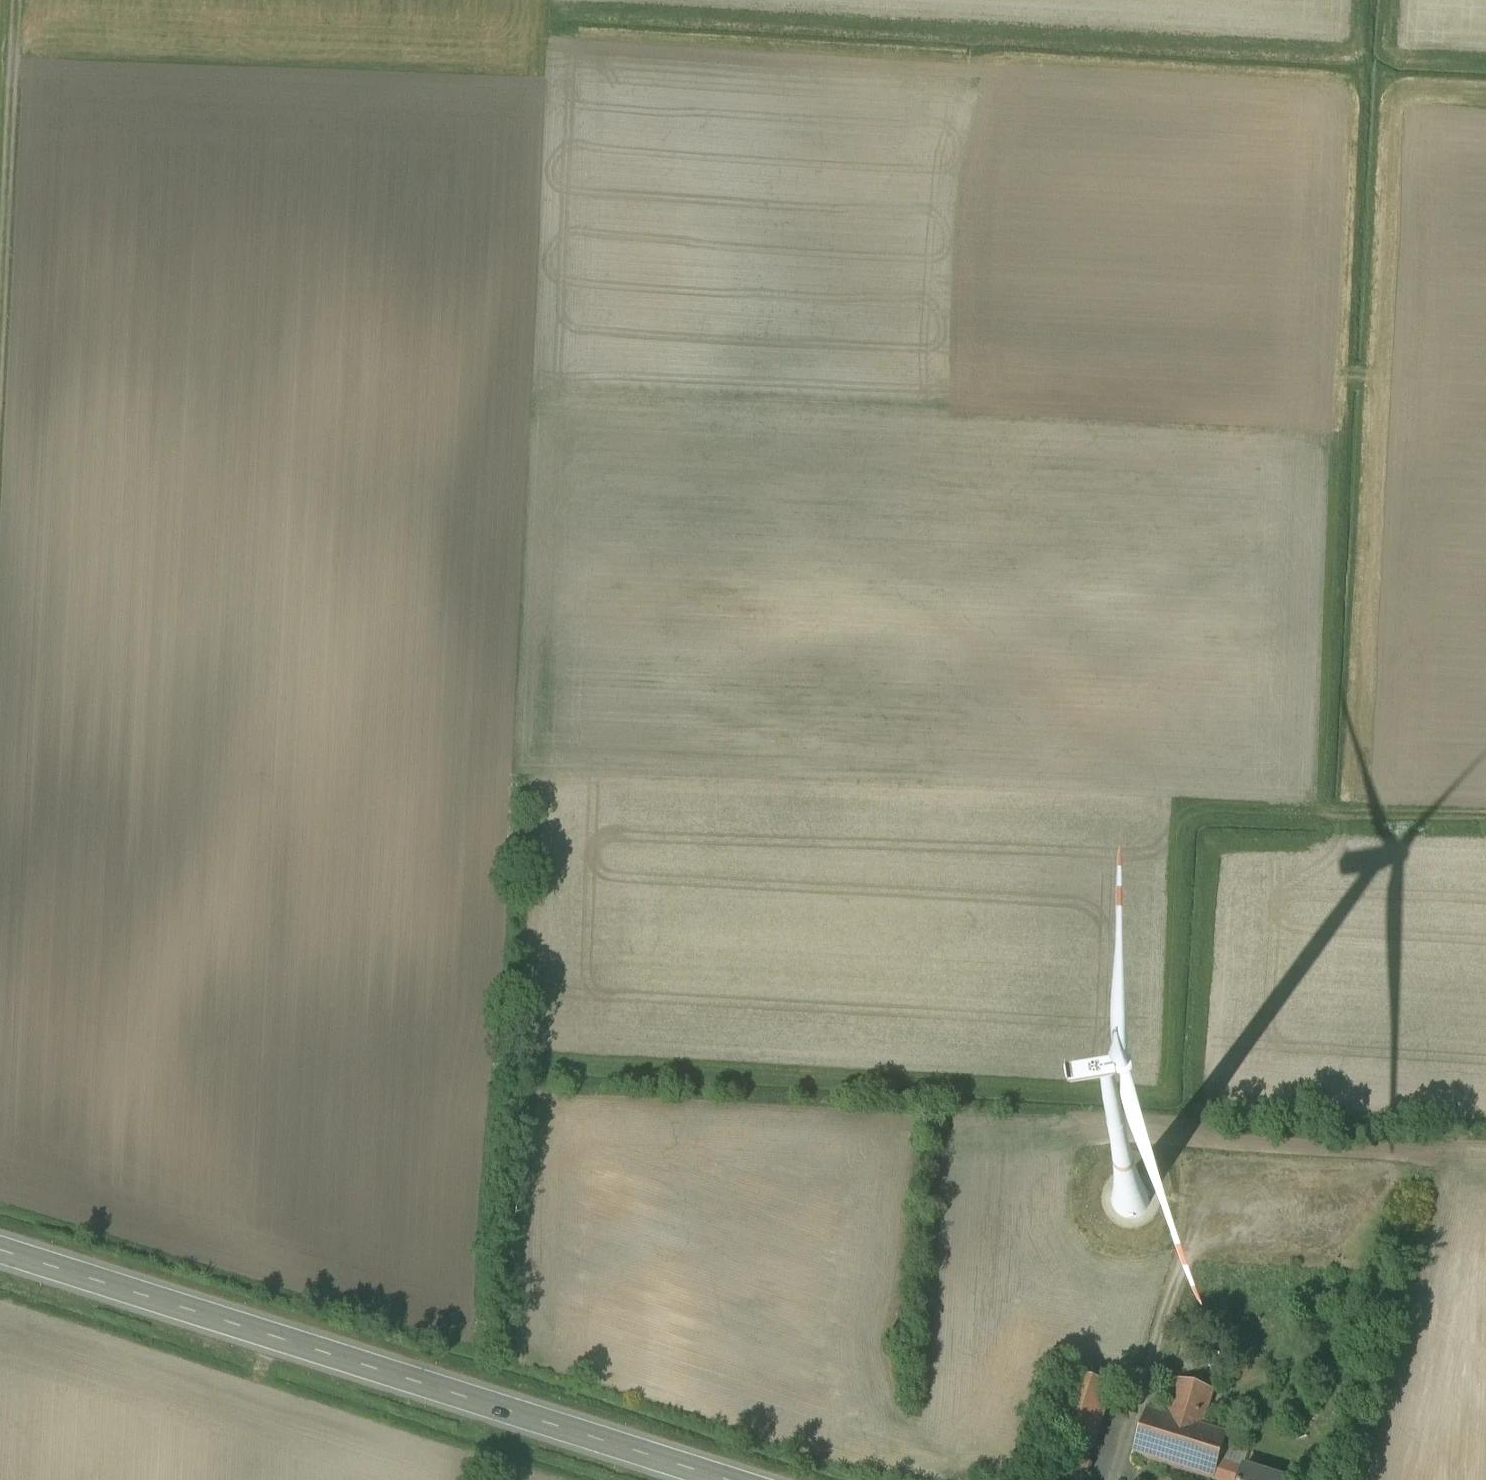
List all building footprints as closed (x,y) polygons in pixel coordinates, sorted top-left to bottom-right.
[(1112,1391),(1073,1380),(1057,1435),(1096,1446),(1112,1391)] [(1181,1380),(1169,1418),(1152,1413),(1137,1462),(1196,1479),(1242,1479),(1245,1472),(1224,1465),(1233,1438),(1209,1431),(1221,1393),(1181,1380)] [(1245,1472),(1242,1479),(1272,1479),(1245,1472)]
